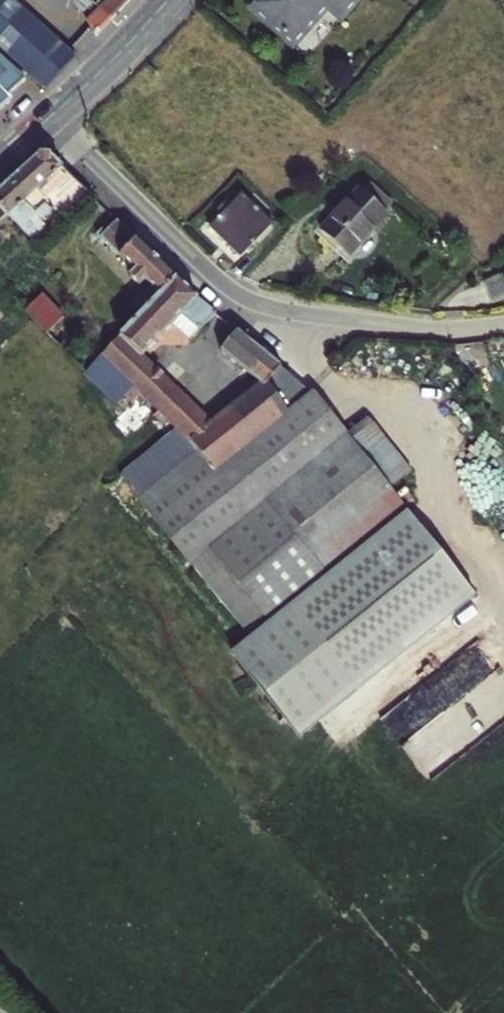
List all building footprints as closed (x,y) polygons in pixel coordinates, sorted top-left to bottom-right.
[(31,77),(38,84),(45,90),(76,58),(11,0),(0,0),(0,50),(31,77)] [(96,37),(131,0),(108,0),(87,22),(96,37)] [(290,48),(326,8),(339,20),(356,0),(258,0),(248,11),(290,48)] [(10,102),(7,97),(25,82),(0,59),(0,111),(10,102)] [(7,214),(36,246),(89,198),(46,157),(38,157),(0,191),(0,206),(7,214)] [(345,257),(383,215),(357,191),(318,234),(345,257)] [(209,229),(237,257),(271,224),(242,196),(240,197),(235,193),(217,211),(221,216),(209,229)] [(175,279),(115,222),(103,234),(100,230),(94,236),(133,273),(128,278),(137,288),(144,282),(158,297),(175,279)] [(491,299),(503,294),(503,274),(485,282),(491,299)] [(158,297),(84,373),(116,404),(125,395),(131,400),(138,392),(195,447),(138,494),(249,633),(326,571),(266,498),(344,436),(308,391),(237,331),(220,350),(261,385),(212,423),(142,358),(175,325),(192,340),(215,313),(175,279),(158,297)] [(40,295),(24,310),(45,332),(61,318),(40,295)] [(266,498),(326,571),(330,575),(408,515),(387,488),(412,469),(370,417),(344,437),(344,436),(266,498)] [(229,654),(298,737),(315,723),(472,598),(408,515),(330,575),(251,636),(229,654)] [(380,722),(431,780),(482,735),(451,699),(444,705),(425,683),(380,722)]
